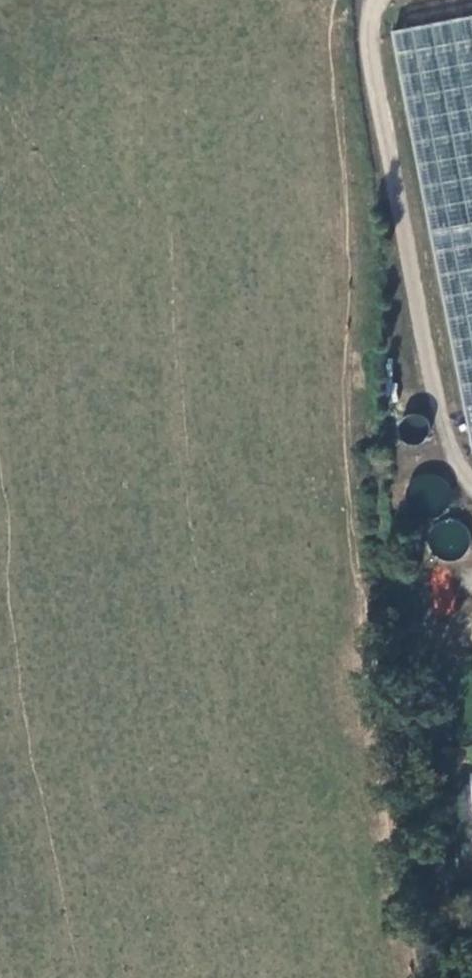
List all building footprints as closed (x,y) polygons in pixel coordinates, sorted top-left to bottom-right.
[(471,471),(471,33),(361,56),(451,475),(471,471)] [(408,412),(398,435),(419,444),(429,421),(408,412)] [(471,536),(446,514),(427,538),(453,560),(471,536)]
